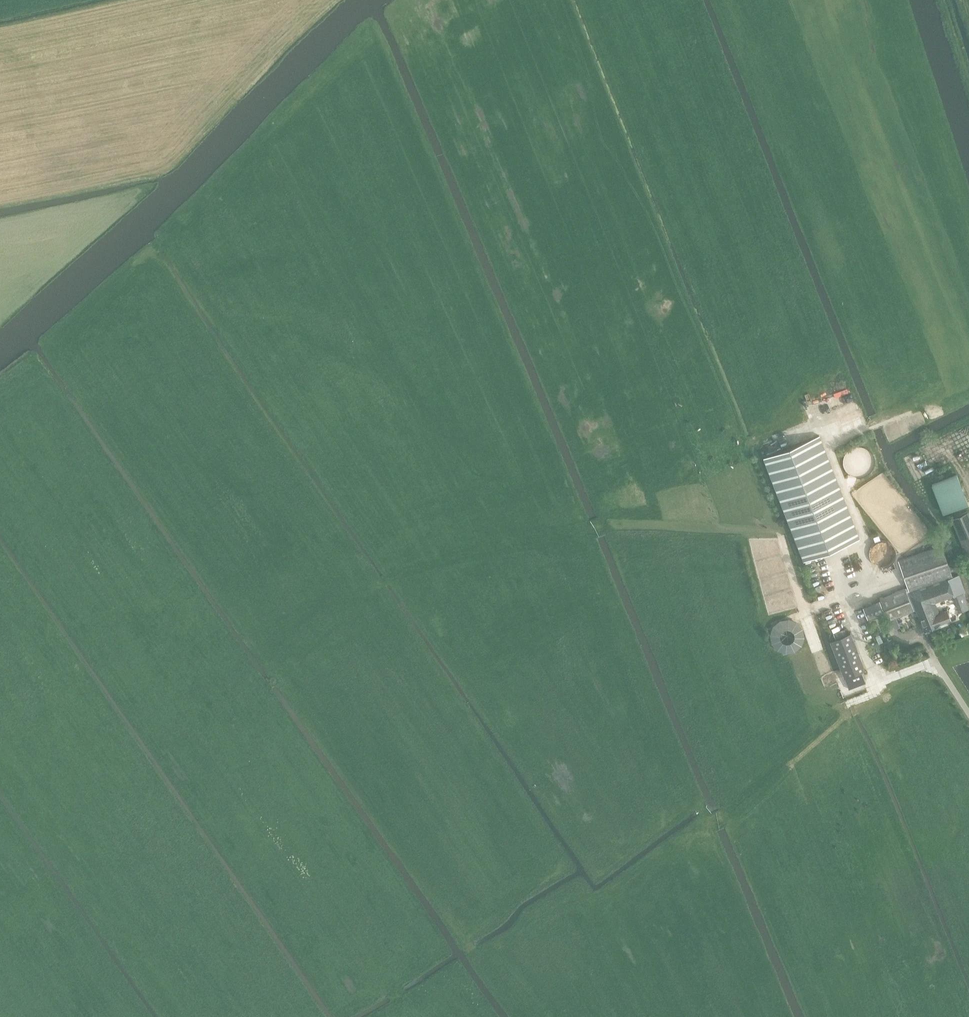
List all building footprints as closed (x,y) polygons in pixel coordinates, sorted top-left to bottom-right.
[(850,386),(810,399),(814,410),(838,402),(840,408),(855,403),(850,386)] [(859,539),(819,435),(763,457),(803,561),(859,539)] [(931,484),(943,513),(968,503),(957,474),(931,484)] [(968,511),(951,518),(962,545),(964,545),(968,556),(968,511)] [(959,575),(954,577),(942,544),(898,560),(908,588),(880,598),(888,620),(915,610),(935,604),(953,597),(963,594),(965,593),(959,575)] [(963,594),(953,597),(959,612),(968,609),(963,594)] [(939,615),(935,604),(915,610),(923,631),(950,620),(947,612),(939,615)] [(881,605),(876,608),(878,614),(884,612),(881,605)] [(876,608),(870,610),(873,616),(878,614),(876,608)] [(873,616),(870,610),(865,612),(867,619),(873,616)] [(801,616),(771,621),(775,652),(806,648),(801,616)] [(894,630),(899,628),(895,618),(890,620),(894,630)] [(865,669),(851,632),(829,640),(844,677),(865,669)] [(861,671),(844,678),(847,685),(864,678),(861,671)]
